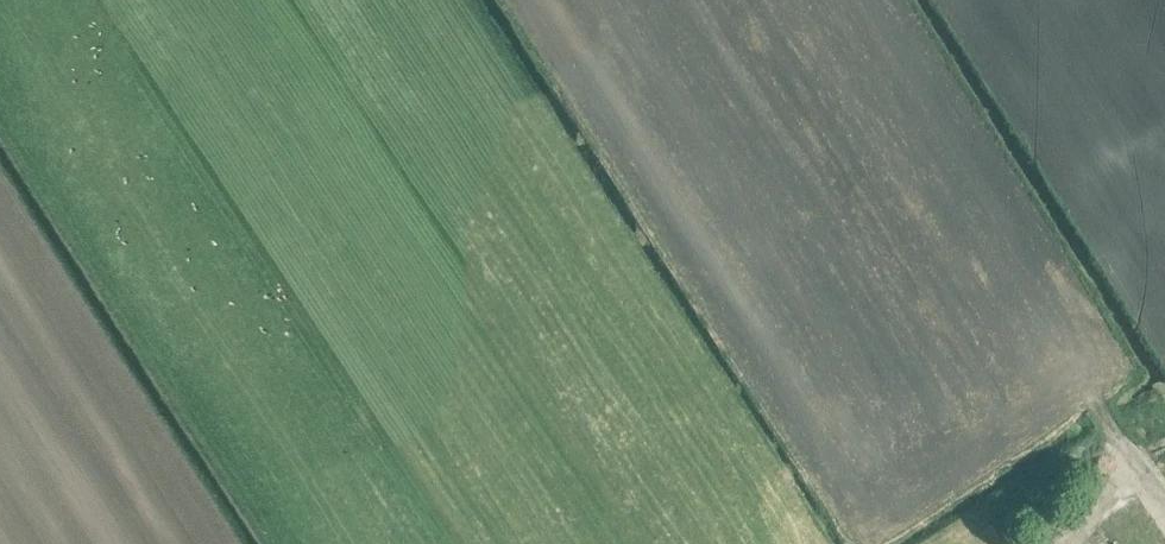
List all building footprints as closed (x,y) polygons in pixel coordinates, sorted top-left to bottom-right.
[(1111,543),(1141,543),(1129,524),(1140,518),(1129,500),(1097,519),(1111,543)]
